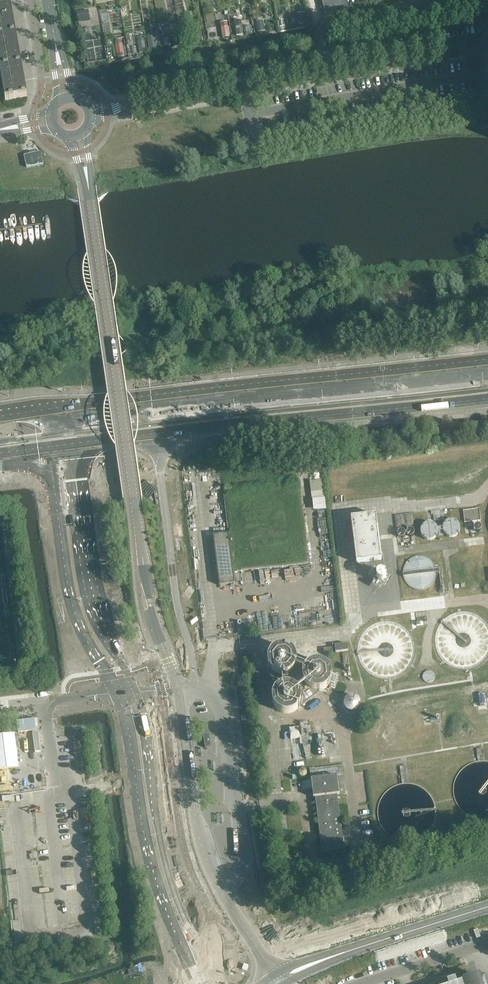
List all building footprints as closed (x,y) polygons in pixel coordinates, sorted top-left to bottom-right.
[(347,0),(324,0),(328,16),(350,10),(347,0)] [(0,7),(0,39),(16,36),(11,5),(0,7)] [(0,39),(0,70),(22,66),(16,36),(0,39)] [(124,42),(117,44),(119,56),(126,55),(124,42)] [(0,70),(0,71),(5,101),(27,98),(22,66),(0,70)] [(43,164),(41,152),(24,155),(26,168),(43,164)] [(314,499),(316,509),(327,507),(326,499),(324,499),(325,505),(320,506),(318,498),(314,499)] [(467,522),(482,519),(481,507),(465,509),(467,522)] [(412,513),(404,514),(405,527),(414,526),(412,513)] [(405,527),(404,514),(395,515),(396,528),(405,527)] [(364,562),(364,565),(370,564),(369,562),(382,560),(376,515),(351,518),(357,563),(364,562)] [(443,529),(456,537),(463,526),(450,517),(443,529)] [(424,522),(424,538),(439,538),(439,522),(424,522)] [(407,531),(406,533),(408,536),(410,537),(412,537),(414,535),(415,532),(413,530),(411,529),(409,529),(407,531)] [(398,532),(397,535),(398,537),(401,538),(403,538),(405,536),(406,533),(404,531),(402,530),(400,530),(398,532)] [(213,536),(219,586),(234,584),(233,572),(230,544),(233,544),(233,539),(229,540),(228,534),(213,536)] [(436,579),(437,573),(439,573),(441,593),(445,593),(442,568),(438,568),(438,569),(437,569),(434,564),(430,559),(425,557),(420,556),(414,557),(409,560),(405,564),(403,570),(403,576),(405,581),(409,586),(415,589),(421,590),(427,588),(432,584),(436,579)] [(435,640),(436,649),(440,658),(447,664),(455,668),(464,670),(473,668),(481,664),(487,658),(487,657),(487,624),(487,623),(481,617),(473,612),(464,611),(455,612),(447,617),(440,623),(436,631),(435,640)] [(377,678),(386,679),(395,678),(404,674),(410,667),(414,659),(416,650),(414,641),(410,633),(404,626),(396,622),(387,621),(377,622),(369,626),(363,633),(359,641),(357,650),(359,659),(363,667),(369,674),(377,678)] [(335,646),(336,653),(348,651),(347,644),(335,646)] [(268,663),(270,669),(271,670),(272,672),(274,673),(279,676),(284,676),(290,674),(294,670),(296,665),(296,660),(295,655),(294,653),(292,651),(291,650),(286,648),(280,648),(275,649),(271,653),(269,658),(268,663)] [(270,692),(273,693),(276,689),(281,686),(287,685),(292,686),(297,690),(300,694),(301,700),(300,705),(302,707),(321,693),(320,692),(314,692),(309,690),(305,686),(302,681),(302,675),(304,669),(308,665),(313,663),(309,661),(310,659),(300,655),(300,657),(295,655),(296,660),(296,665),(294,670),(290,674),(284,676),(279,676),(274,673),(272,672),(271,670),(270,669),(267,671),(270,692)] [(314,692),(320,692),(325,689),(329,685),(332,680),(331,674),(329,669),(325,665),(322,663),(319,662),(316,662),(313,663),(308,665),(304,669),(302,675),(302,681),(305,686),(309,690),(314,692)] [(422,678),(424,681),(424,682),(425,682),(427,683),(429,683),(430,683),(432,683),(434,680),(434,679),(435,677),(435,676),(434,674),(433,673),(432,672),(429,671),(426,671),(424,673),(423,674),(423,675),(422,677),(422,678)] [(276,689),(273,693),(272,699),(272,705),(275,710),(280,713),(286,715),(292,714),(297,710),(300,705),(301,700),(300,694),(297,690),(292,686),(287,685),(281,686),(276,689)] [(348,712),(352,713),(356,712),(359,709),(361,705),(359,700),(356,697),(352,696),(348,697),(345,700),(344,705),(345,709),(348,712)] [(302,745),(306,759),(310,759),(310,744),(310,737),(309,731),(308,721),(300,722),(301,732),(301,739),(302,738),(302,745)] [(201,724),(205,748),(211,747),(207,723),(201,724)] [(289,729),(290,739),(299,738),(298,728),(289,729)] [(475,762),(470,764),(465,767),(460,771),(457,775),(455,780),(453,786),(453,792),(453,798),(456,803),(458,807),(461,811),(467,816),(472,818),(478,819),(484,820),(484,822),(487,822),(487,819),(487,762),(481,761),(481,755),(483,755),(483,749),(477,749),(477,754),(475,754),(475,756),(478,756),(478,761),(475,762)] [(290,783),(282,784),(283,792),(312,789),(313,798),(315,798),(320,836),(322,853),(344,850),(341,828),(337,795),(346,794),(344,776),(343,773),(340,773),(339,771),(343,771),(341,758),(334,759),(333,752),(334,752),(334,751),(322,753),(322,754),(323,754),(324,760),(304,763),(304,767),(309,766),(311,780),(293,783),(293,779),(290,779),(290,783)] [(399,776),(399,784),(394,786),(389,789),(386,792),(383,795),(380,799),(379,803),(378,808),(377,812),(377,816),(378,821),(380,825),(382,830),(385,833),(390,836),(394,839),(398,840),(402,841),(407,842),(409,842),(409,844),(412,844),(411,841),(416,840),(420,838),(424,836),(427,833),(430,830),(431,828),(434,829),(435,826),(433,825),(435,820),(435,815),(435,811),(434,806),(433,801),(431,797),(427,792),(422,788),(418,786),(411,784),(406,783),(405,784),(404,772),(406,772),(406,766),(400,766),(400,775),(399,776)]
